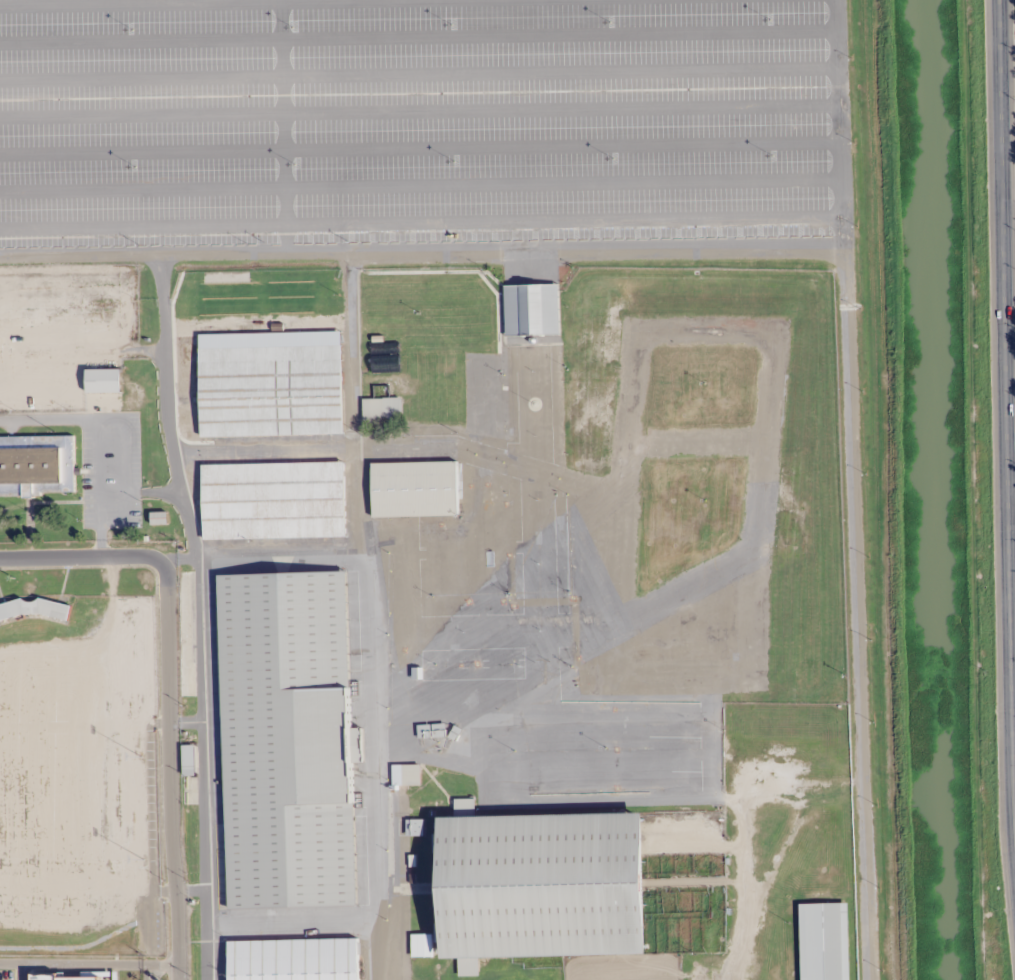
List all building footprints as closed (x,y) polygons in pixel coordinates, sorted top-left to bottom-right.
[(343,434),(342,345),(199,347),(200,436),(343,434)] [(121,368),(86,368),(86,393),(121,393),(121,368)] [(363,398),(363,422),(402,422),(402,398),(363,398)] [(74,494),(74,435),(0,436),(0,494),(74,494)] [(203,539),(345,537),(344,461),(201,464),(203,539)] [(457,461),(371,462),(372,516),(457,516),(457,461)] [(151,525),(167,525),(167,512),(151,512),(151,525)] [(219,574),(227,908),(355,905),(347,571),(219,574)] [(440,815),(442,956),(458,956),(458,974),(479,974),(478,955),(647,952),(645,811),(474,814),(474,798),(454,799),(455,815),(440,815)] [(849,902),(800,902),(801,979),(850,979),(849,902)] [(229,979),(359,979),(358,937),(228,940),(229,979)]
